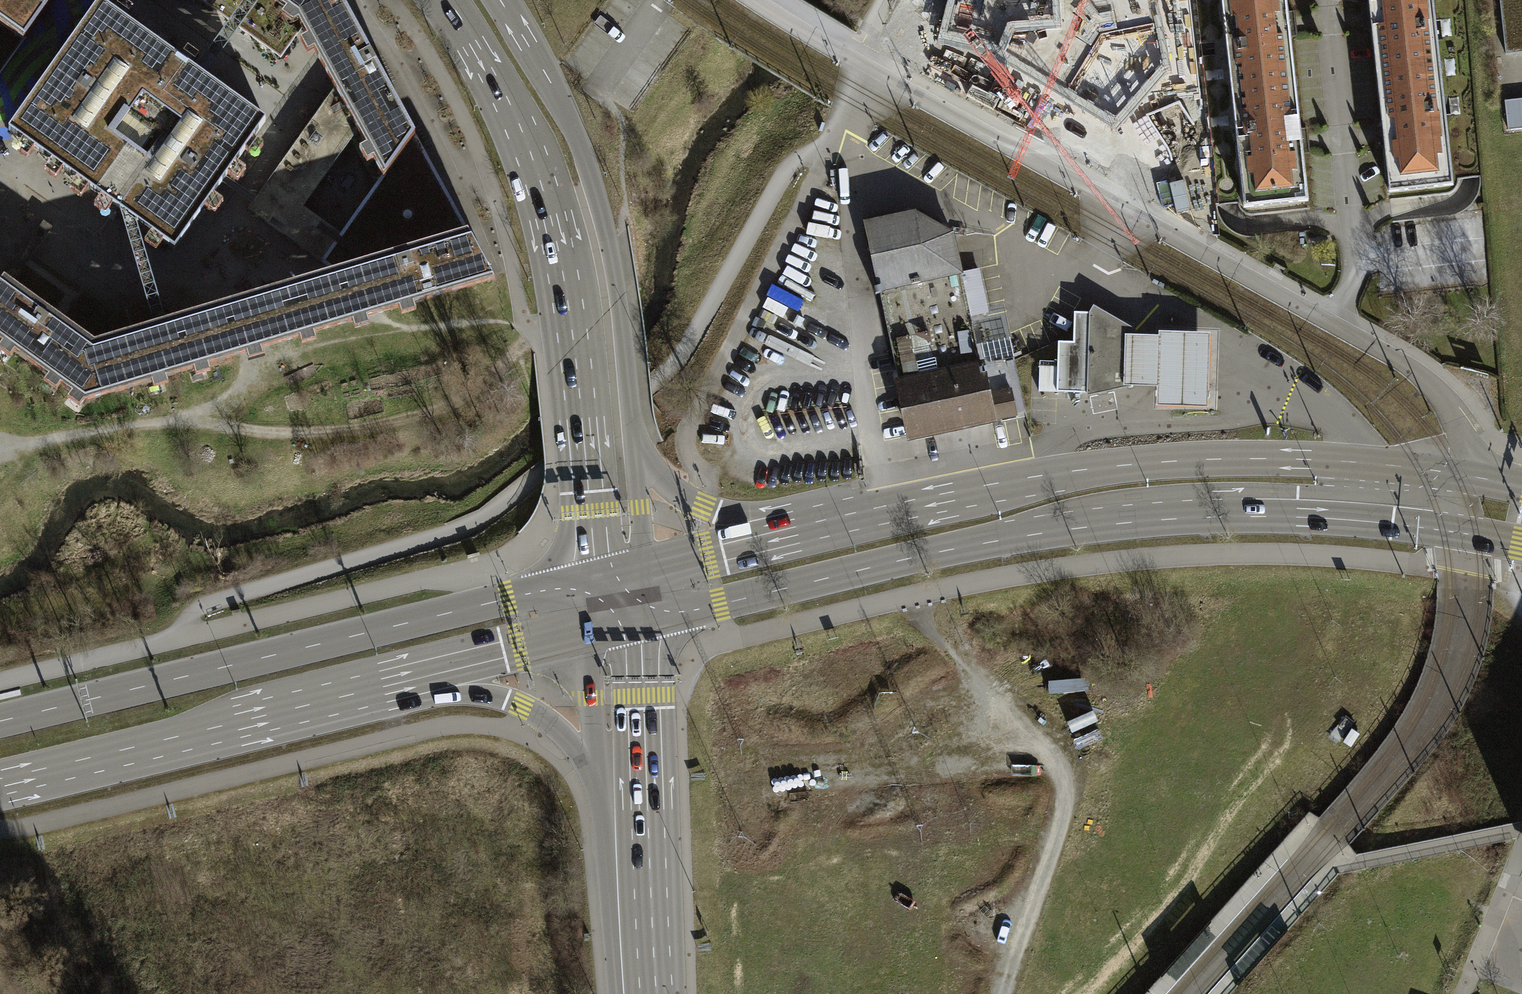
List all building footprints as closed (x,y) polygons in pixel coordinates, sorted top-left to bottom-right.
[(25,38),(53,0),(0,0),(0,20),(25,38)] [(415,133),(367,46),(354,23),(342,0),(200,0),(281,57),(303,26),(324,65),(337,89),(350,116),(357,129),(384,178),(415,133)] [(950,30),(994,41),(1113,117),(1162,62),(1150,0),(956,0),(950,30)] [(1242,214),(1305,207),(1298,142),(1286,28),(1283,0),(1219,0),(1242,214)] [(1391,193),(1454,186),(1434,0),(1370,0),(1371,9),(1384,125),(1391,193)] [(1505,58),(1521,56),(1521,0),(1498,0),(1505,58)] [(97,1),(6,129),(114,204),(127,213),(174,246),(222,178),(264,118),(197,71),(170,53),(97,1)] [(350,116),(337,89),(254,200),(247,210),(323,262),(343,234),(300,205),(357,129),(350,116)] [(1509,99),(1513,130),(1521,129),(1521,98),(1509,99)] [(470,234),(415,133),(384,178),(343,234),(323,262),(339,274),(372,264),(470,234)] [(866,223),(880,291),(962,274),(952,233),(915,212),(873,221),(866,223)] [(12,256),(22,263),(26,258),(49,226),(39,219),(16,251),(12,256)] [(470,234),(372,264),(339,274),(225,308),(164,325),(93,346),(56,320),(3,283),(0,287),(0,345),(81,398),(249,348),(494,277),(470,234)] [(880,291),(901,384),(981,367),(970,315),(989,311),(980,270),(962,274),(880,291)] [(1084,392),(1084,395),(1132,387),(1136,331),(1090,305),(1087,311),(1072,311),(1070,341),(1056,341),(1055,391),(1084,392)] [(1157,386),(1157,407),(1208,408),(1210,368),(1211,334),(1157,331),(1125,335),(1123,385),(1139,386),(1157,386)] [(981,367),(901,384),(910,436),(1025,410),(1016,359),(981,367)]
